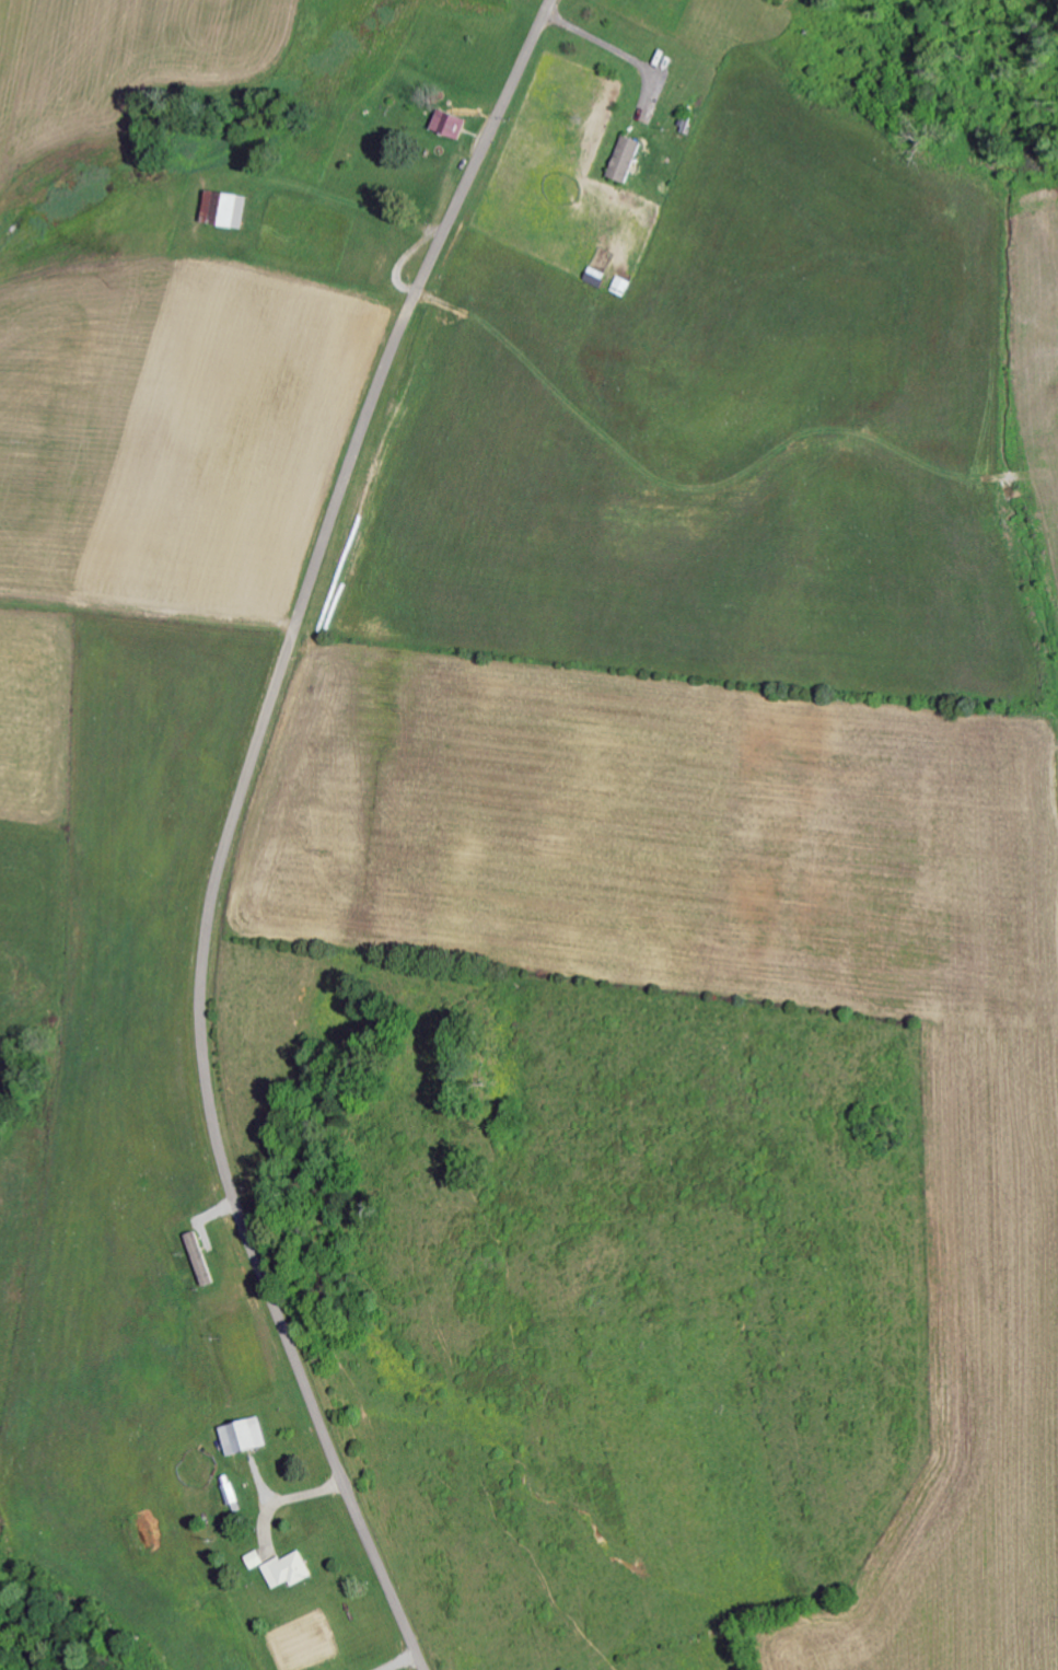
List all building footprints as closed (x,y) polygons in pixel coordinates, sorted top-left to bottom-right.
[(432,129),(461,138),(467,118),(439,109),(432,129)] [(610,175),(629,182),(645,141),(626,134),(610,175)] [(249,194),(208,190),(205,222),(246,226),(249,194)] [(206,1286),(217,1282),(199,1231),(188,1235),(206,1286)] [(231,1456),(271,1447),(265,1418),(224,1427),(231,1456)] [(266,1565),(277,1589),(294,1581),(296,1586),(317,1576),(305,1551),(286,1560),(285,1556),(266,1565)]
